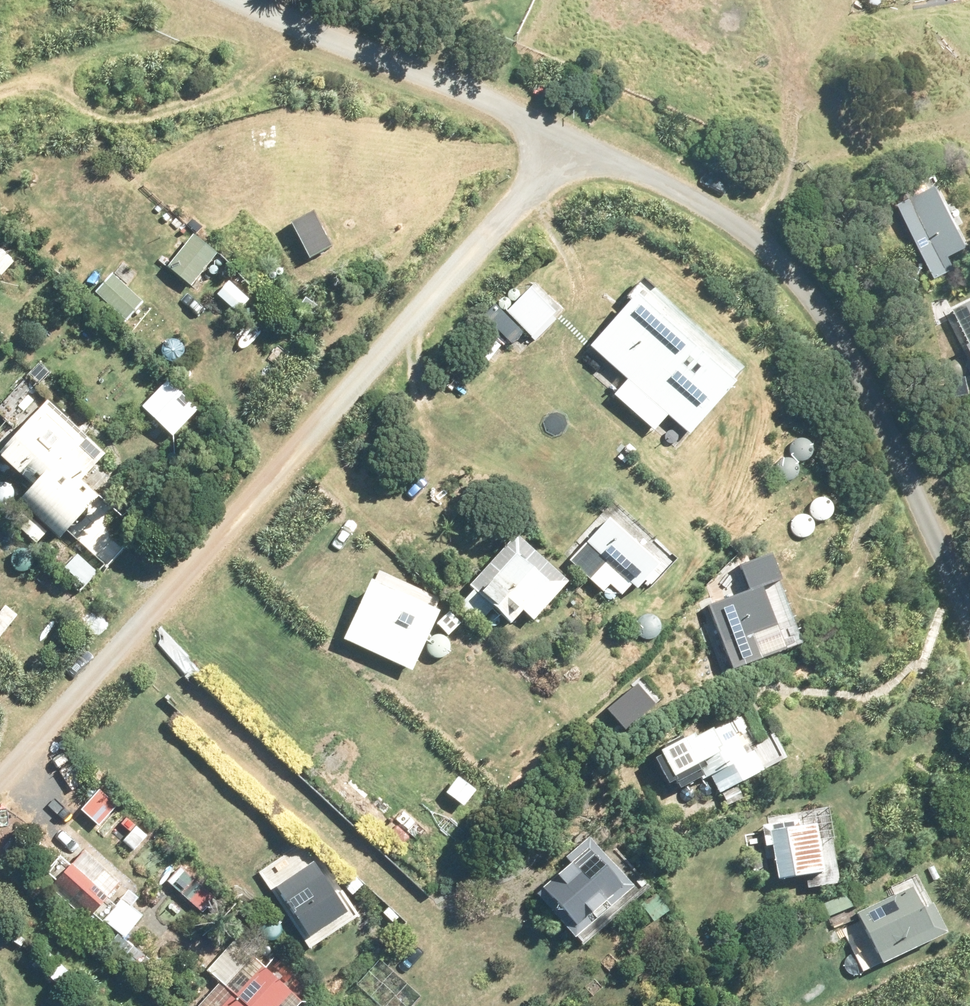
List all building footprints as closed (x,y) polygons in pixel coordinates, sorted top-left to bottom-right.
[(885,205),(929,289),(969,267),(969,241),(937,178),(885,205)] [(331,245),(313,210),(291,221),(310,256),(331,245)] [(211,252),(184,231),(160,261),(187,282),(211,252)] [(746,366),(646,281),(592,345),(631,378),(616,395),(655,428),(666,414),(688,433),(746,366)] [(941,310),(969,380),(969,298),(941,310)] [(162,350),(163,354),(165,357),(168,359),(172,361),(176,360),(180,359),(183,357),(185,353),(186,349),(186,345),(184,342),(181,339),(178,337),(174,336),(170,337),(166,339),(164,342),(162,346),(162,350)] [(942,379),(945,382),(949,383),(953,383),(956,382),(959,380),(961,377),(962,373),(962,370),(961,366),(958,363),(955,361),(951,361),(948,361),(944,363),(942,366),(940,369),(940,372),(941,376),(942,379)] [(44,401),(0,450),(0,470),(25,493),(13,506),(53,542),(120,468),(44,401)] [(791,450),(792,454),(794,457),(797,459),(801,461),(805,461),(809,459),(812,457),(814,453),(815,449),(815,445),(813,442),(810,439),(807,437),(803,436),(799,437),(795,439),(792,442),(791,446),(791,450)] [(775,471),(776,475),(779,478),(782,481),(786,482),(790,482),(794,480),(797,478),(799,475),(800,471),(799,467),(798,463),(795,460),(791,458),(787,458),(783,459),(780,461),(777,463),(776,467),(775,471)] [(811,510),(812,514),(814,517),(817,520),(821,521),(825,521),(829,519),(832,517),(834,513),(835,509),(835,505),(833,502),(830,499),(827,497),(823,497),(819,497),(815,499),(813,502),(811,506),(811,510)] [(790,528),(791,532),(794,535),(797,537),(801,539),(805,538),(809,537),(812,535),(814,531),(815,527),(814,523),(813,520),(810,517),(806,515),(802,514),(798,515),(795,517),(792,520),(791,524),(790,528)] [(661,565),(611,518),(572,559),(604,590),(610,583),(622,594),(632,584),(638,589),(661,565)] [(570,580),(516,532),(470,584),(475,588),(460,606),(482,626),(497,609),(512,622),(522,611),(533,621),(570,580)] [(706,603),(730,668),(804,641),(772,553),(740,565),(748,588),(706,603)] [(441,610),(372,578),(344,637),(413,669),(441,610)] [(427,647),(428,651),(430,654),(433,657),(437,658),(441,658),(445,656),(448,654),(450,650),(451,646),(451,642),(449,639),(446,636),(443,634),(439,634),(435,634),(431,636),(429,639),(427,643),(427,647)] [(655,704),(639,684),(608,709),(625,729),(655,704)] [(732,713),(650,748),(665,782),(705,765),(717,793),(788,762),(775,732),(746,745),(732,713)] [(680,802),(683,804),(686,805),(690,806),(693,805),(697,802),(699,799),(700,796),(700,792),(698,788),(696,786),(692,784),(689,783),(685,784),(682,785),(679,788),(678,791),(677,795),(678,798),(680,802)] [(824,809),(754,823),(765,880),(803,873),(806,890),(839,883),(824,809)] [(596,833),(527,887),(568,938),(636,884),(596,833)] [(308,837),(255,867),(302,948),(355,918),(308,837)] [(126,882),(80,845),(51,883),(117,934),(135,912),(115,896),(126,882)] [(943,932),(916,877),(849,909),(875,964),(943,932)] [(256,931),(257,935),(259,938),(263,940),(266,942),(270,941),(274,940),(277,938),(280,934),(280,930),(280,926),(278,923),(275,920),(272,918),(268,917),(264,918),(260,920),(258,923),(256,927),(256,931)] [(196,1005),(291,1005),(297,1000),(232,937),(202,968),(218,983),(196,1005)] [(843,967),(844,971),(846,974),(849,977),(853,978),(857,978),(861,977),(864,974),(866,971),(867,967),(867,963),(865,959),(862,956),(859,954),(855,954),(851,955),(847,957),(845,960),(843,963),(843,967)]
